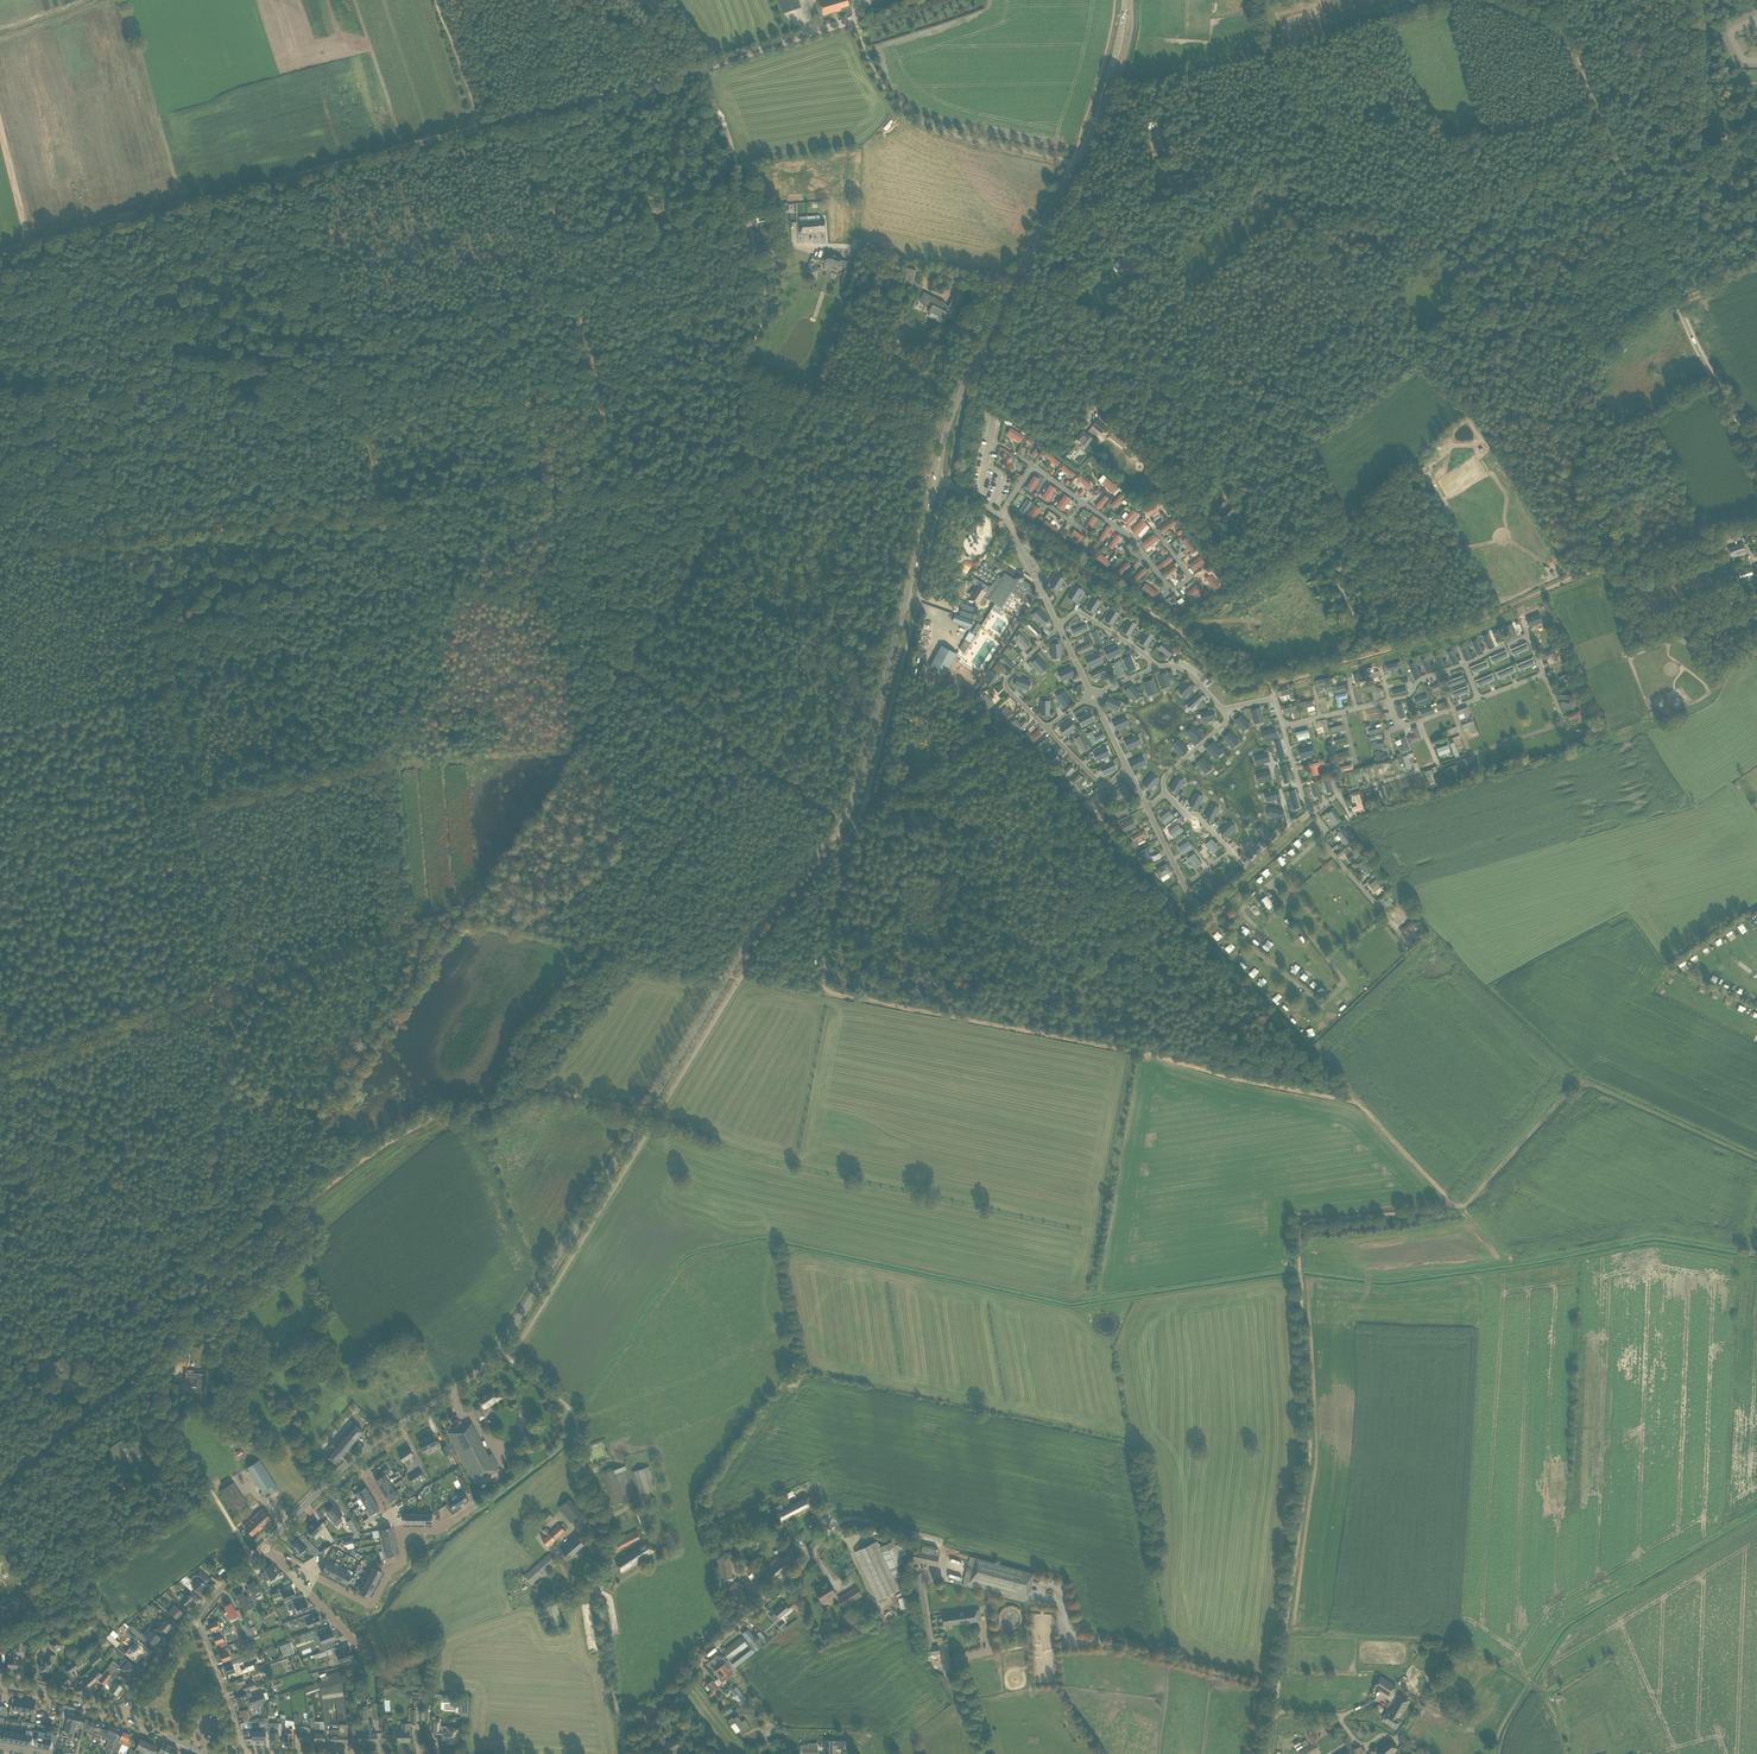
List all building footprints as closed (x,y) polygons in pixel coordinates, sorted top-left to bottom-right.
[(798,0),(779,0),(783,14),(801,8),(798,0)] [(823,15),(840,10),(840,8),(849,5),(847,0),(819,0),(823,15)] [(1147,122),(1148,138),(1163,138),(1162,121),(1147,122)] [(1159,173),(1165,172),(1161,158),(1156,160),(1159,173)] [(1191,178),(1185,180),(1184,174),(1171,177),(1173,182),(1176,181),(1177,186),(1176,187),(1177,187),(1178,187),(1178,186),(1186,184),(1187,188),(1194,186),(1191,178)] [(789,206),(788,206),(787,203),(783,203),(783,206),(784,213),(790,213),(789,210),(791,210),(792,212),(795,211),(794,206),(791,206),(791,207),(789,207),(789,206)] [(800,234),(825,232),(825,220),(799,222),(800,234)] [(771,226),(769,227),(768,221),(759,223),(761,240),(773,239),(771,226)] [(839,267),(843,257),(828,253),(825,262),(839,267)] [(1122,264),(1125,262),(1121,258),(1113,265),(1113,266),(1111,268),(1116,274),(1117,273),(1122,278),(1129,271),(1122,264)] [(844,271),(850,273),(853,261),(848,259),(844,271)] [(912,286),(916,270),(908,268),(904,283),(912,286)] [(1143,270),(1136,276),(1146,287),(1153,280),(1143,270)] [(952,320),(966,292),(958,288),(948,306),(945,305),(946,304),(924,292),(920,300),(927,304),(931,306),(929,312),(931,313),(929,317),(941,323),(943,319),(944,320),(946,315),(948,316),(947,317),(952,320)] [(1102,433),(1106,428),(1096,420),(1092,426),(1102,433)] [(1021,442),(1025,436),(1011,428),(1007,434),(1021,442)] [(1085,429),(1083,431),(1073,442),(1079,447),(1089,436),(1086,433),(1087,432),(1087,431),(1086,431),(1085,429)] [(1108,436),(1122,447),(1125,443),(1111,432),(1108,436)] [(1038,445),(1031,455),(1032,455),(1032,456),(1033,457),(1034,457),(1035,458),(1042,448),(1038,445)] [(1057,466),(1060,462),(1046,452),(1043,456),(1057,466)] [(1009,464),(1012,459),(1007,456),(1001,466),(1012,472),(1015,468),(1009,464)] [(1072,478),(1075,474),(1063,465),(1060,469),(1072,478)] [(1088,489),(1091,485),(1080,475),(1077,479),(1088,489)] [(1034,476),(1026,487),(1032,492),(1038,482),(1035,480),(1037,478),(1034,476)] [(1115,491),(1118,488),(1107,478),(1102,483),(1113,493),(1115,491)] [(1050,484),(1042,496),(1048,500),(1056,489),(1050,484)] [(1062,511),(1071,498),(1064,494),(1056,506),(1062,511)] [(1114,508),(1124,497),(1120,494),(1110,505),(1114,508)] [(1098,510),(1109,499),(1105,495),(1095,507),(1098,510)] [(1027,500),(1018,513),(1023,516),(1031,503),(1027,500)] [(1156,500),(1144,509),(1144,510),(1144,511),(1145,512),(1146,512),(1148,515),(1149,514),(1150,514),(1152,513),(1152,512),(1161,506),(1156,500)] [(1034,506),(1026,518),(1033,522),(1040,510),(1034,506)] [(1125,512),(1121,516),(1124,519),(1123,520),(1129,525),(1138,514),(1133,509),(1128,515),(1125,512)] [(1092,516),(1085,527),(1089,530),(1096,519),(1096,518),(1095,517),(1094,516),(1093,516),(1092,516)] [(1255,527),(1262,522),(1258,516),(1255,518),(1255,519),(1252,522),(1255,527)] [(1146,525),(1146,524),(1141,519),(1131,530),(1137,535),(1140,537),(1147,530),(1150,533),(1152,531),(1149,528),(1146,525)] [(1162,534),(1176,524),(1173,520),(1159,530),(1162,534)] [(1046,521),(1042,527),(1054,535),(1058,529),(1053,526),(1050,524),(1050,523),(1048,521),(1047,521),(1046,521)] [(1107,526),(1098,538),(1103,541),(1111,528),(1107,526)] [(1072,534),(1077,537),(1073,542),(1077,545),(1083,536),(1075,530),(1074,531),(1073,531),(1073,532),(1072,533),(1072,534)] [(1116,534),(1108,546),(1112,549),(1120,537),(1119,537),(1119,536),(1118,535),(1117,535),(1116,534)] [(1146,549),(1158,540),(1153,534),(1141,543),(1146,549)] [(1190,552),(1194,549),(1186,538),(1182,541),(1190,552)] [(1731,558),(1746,553),(1743,543),(1728,548),(1731,558)] [(1095,544),(1088,551),(1092,555),(1099,547),(1098,546),(1098,545),(1097,544),(1096,544),(1095,544)] [(1106,568),(1111,562),(1100,553),(1095,559),(1106,568)] [(1160,570),(1172,560),(1169,556),(1157,566),(1160,570)] [(1193,571),(1204,563),(1200,557),(1189,565),(1193,571)] [(1119,576),(1130,566),(1127,562),(1116,572),(1119,576)] [(1168,577),(1178,569),(1175,566),(1165,573),(1168,577)] [(1751,568),(1748,569),(1748,566),(1741,568),(1742,571),(1738,572),(1740,579),(1754,575),(1751,568)] [(1135,584),(1146,572),(1142,569),(1131,580),(1135,584)] [(1018,574),(1015,579),(1005,573),(1001,578),(999,577),(997,578),(995,581),(996,583),(997,584),(995,589),(989,586),(985,592),(978,587),(971,598),(979,603),(983,596),(988,599),(992,602),(991,604),(994,606),(993,607),(1002,613),(1015,594),(1029,603),(1035,593),(1033,591),(1035,588),(1023,580),(1024,578),(1023,576),(1020,574),(1018,574)] [(1064,579),(1057,575),(1051,584),(1054,586),(1053,588),(1057,590),(1064,579)] [(1206,579),(1205,579),(1214,590),(1220,586),(1211,575),(1208,577),(1207,577),(1206,578),(1206,579)] [(977,587),(981,581),(975,577),(971,583),(977,587)] [(1146,584),(1145,584),(1141,590),(1155,599),(1159,593),(1150,587),(1151,586),(1146,584)] [(1190,599),(1202,591),(1197,584),(1193,587),(1194,587),(1186,593),(1190,599)] [(1075,587),(1068,597),(1070,598),(1072,599),(1071,600),(1075,603),(1082,591),(1075,587)] [(1087,606),(1087,607),(1091,609),(1090,610),(1094,613),(1100,603),(1101,602),(1093,597),(1087,606)] [(1184,601),(1172,610),(1176,616),(1189,608),(1184,601)] [(1039,609),(1033,615),(1042,624),(1048,618),(1039,609)] [(1119,614),(1112,609),(1105,619),(1109,621),(1108,623),(1111,625),(1119,614)] [(1540,612),(1526,617),(1529,626),(1543,621),(1540,612)] [(973,621),(964,618),(955,614),(952,621),(970,628),(973,621)] [(1136,624),(1129,620),(1123,629),(1126,631),(1125,633),(1129,635),(1136,624)] [(1037,636),(1042,632),(1031,621),(1026,625),(1037,636)] [(976,633),(981,625),(977,623),(971,633),(970,632),(959,649),(965,652),(970,643),(969,642),(970,640),(971,641),(975,635),(974,635),(975,633),(976,633)] [(1506,626),(1510,637),(1517,634),(1512,623),(1506,626)] [(1086,624),(1072,630),(1074,636),(1089,630),(1086,624)] [(1497,644),(1506,640),(1501,629),(1493,632),(1494,636),(1498,635),(1500,639),(1496,640),(1497,644)] [(1546,629),(1533,634),(1536,642),(1549,637),(1546,629)] [(1096,631),(1091,633),(1097,646),(1102,644),(1096,631)] [(1153,636),(1146,631),(1140,641),(1143,643),(1142,644),(1146,647),(1153,636)] [(1026,649),(1030,645),(1020,633),(1015,637),(1026,649)] [(1488,633),(1483,635),(1488,648),(1493,646),(1488,633)] [(1540,647),(1551,643),(1549,638),(1538,643),(1540,647)] [(1477,639),(1472,641),(1477,654),(1482,652),(1477,639)] [(1241,652),(1243,646),(1225,641),(1224,647),(1241,652)] [(1061,657),(1060,642),(1051,643),(1051,657),(1061,657)] [(1164,642),(1159,648),(1169,656),(1171,653),(1170,652),(1173,649),(1164,642)] [(1090,643),(1075,649),(1078,655),(1092,649),(1090,643)] [(1528,648),(1526,643),(1511,649),(1514,655),(1528,648)] [(1465,644),(1460,646),(1465,659),(1470,657),(1465,644)] [(941,645),(929,667),(945,675),(957,654),(941,645)] [(1107,649),(1104,651),(1108,659),(1120,653),(1119,653),(1116,645),(1107,649)] [(1452,648),(1447,650),(1452,664),(1457,661),(1452,648)] [(1508,656),(1506,650),(1491,657),(1493,662),(1508,656)] [(1556,650),(1542,655),(1545,664),(1559,659),(1556,650)] [(1099,652),(1087,658),(1091,666),(1103,661),(1099,653),(1099,652)] [(1439,652),(1434,655),(1440,668),(1445,666),(1439,652)] [(1013,666),(1005,656),(1001,660),(1010,669),(1013,666)] [(1048,666),(1038,656),(1031,662),(1041,672),(1048,666)] [(1130,656),(1123,659),(1128,672),(1136,669),(1130,656)] [(1426,657),(1421,659),(1427,672),(1432,670),(1426,657)] [(1534,663),(1532,658),(1517,664),(1520,670),(1534,663)] [(1414,661),(1409,664),(1414,677),(1419,675),(1414,661)] [(1488,666),(1486,661),(1471,667),(1473,672),(1488,666)] [(1553,664),(1558,676),(1567,673),(1562,661),(1553,664)] [(1123,674),(1118,662),(1114,664),(1119,676),(1123,674)] [(1387,665),(1388,671),(1402,667),(1401,662),(1387,665)] [(1515,671),(1512,665),(1497,672),(1500,677),(1515,671)] [(1369,678),(1382,676),(1380,666),(1368,668),(1369,678)] [(1074,675),(1070,667),(1060,672),(1061,676),(1061,677),(1062,680),(1074,675)] [(1103,669),(1090,674),(1092,679),(1105,673),(1103,669)] [(1169,685),(1165,671),(1157,673),(1161,687),(1169,685)] [(1356,683),(1368,680),(1366,672),(1354,675),(1356,683)] [(997,675),(993,673),(986,684),(990,686),(997,675)] [(1494,679),(1491,674),(1476,680),(1479,685),(1494,679)] [(1465,681),(1463,675),(1448,681),(1450,686),(1465,681)] [(1029,680),(1018,676),(1015,685),(1028,689),(1029,685),(1027,685),(1029,680)] [(1157,692),(1152,678),(1144,681),(1148,695),(1157,692)] [(1325,690),(1332,689),(1330,678),(1317,680),(1318,686),(1319,689),(1325,688),(1325,690)] [(1568,681),(1554,686),(1557,695),(1571,690),(1568,681)] [(1194,689),(1189,682),(1178,691),(1184,698),(1194,689)] [(1441,695),(1446,693),(1442,683),(1431,687),(1432,692),(1439,690),(1441,695)] [(1141,695),(1131,684),(1124,690),(1134,701),(1141,695)] [(1297,688),(1299,698),(1305,696),(1304,692),(1311,690),(1310,684),(1297,688)] [(1335,693),(1349,689),(1348,684),(1334,688),(1335,693)] [(1383,697),(1381,686),(1372,688),(1374,698),(1383,697)] [(1469,691),(1467,686),(1452,691),(1454,697),(1469,691)] [(1392,690),(1394,695),(1408,692),(1406,687),(1392,690)] [(1278,691),(1280,697),(1289,694),(1291,700),(1296,699),(1293,688),(1278,691)] [(1355,692),(1358,703),(1364,702),(1361,690),(1355,692)] [(1071,703),(1065,693),(1061,695),(1057,697),(1064,708),(1071,703)] [(1341,699),(1348,698),(1347,693),(1335,696),(1338,708),(1343,707),(1341,699)] [(1414,698),(1416,704),(1430,699),(1428,694),(1414,698)] [(990,699),(985,695),(980,700),(988,709),(994,703),(990,699)] [(1120,701),(1109,696),(1105,704),(1117,710),(1119,706),(1118,705),(1120,701)] [(1045,701),(1040,701),(1040,714),(1049,714),(1049,703),(1045,703),(1045,701)] [(1314,701),(1301,704),(1303,713),(1316,710),(1314,701)] [(1322,712),(1328,710),(1326,701),(1320,702),(1322,712)] [(1576,701),(1563,706),(1566,715),(1579,710),(1576,701)] [(1400,718),(1406,717),(1402,703),(1397,704),(1400,718)] [(1264,720),(1260,706),(1251,708),(1255,722),(1264,720)] [(1295,718),(1300,717),(1297,706),(1283,709),(1284,714),(1293,712),(1295,718)] [(1419,711),(1421,716),(1435,711),(1433,706),(1419,711)] [(1473,733),(1478,732),(1469,706),(1457,710),(1460,719),(1467,717),(1468,722),(1463,724),(1465,729),(1471,727),(1473,733)] [(1204,716),(1203,717),(1204,721),(1216,717),(1214,709),(1203,712),(1204,716)] [(1004,722),(1014,714),(1011,710),(1004,715),(1000,710),(996,714),(998,715),(1004,722)] [(1090,712),(1078,719),(1082,727),(1094,721),(1090,712)] [(1251,724),(1241,713),(1234,719),(1244,730),(1251,724)] [(1113,722),(1117,730),(1128,724),(1126,720),(1125,721),(1123,717),(1113,722)] [(1588,732),(1584,718),(1575,721),(1579,734),(1588,732)] [(1024,720),(1020,724),(1015,719),(1012,722),(1020,731),(1028,723),(1024,720)] [(1070,721),(1060,728),(1066,735),(1067,735),(1075,728),(1070,721)] [(1570,739),(1565,725),(1557,728),(1561,742),(1570,739)] [(1264,739),(1278,735),(1276,726),(1262,730),(1264,739)] [(1411,742),(1421,738),(1417,726),(1412,728),(1414,735),(1409,737),(1409,738),(1407,738),(1409,744),(1411,743),(1411,742)] [(1294,740),(1302,738),(1299,727),(1288,729),(1289,734),(1293,735),(1294,740)] [(1191,730),(1187,733),(1196,743),(1203,737),(1195,728),(1192,731),(1191,730)] [(1240,741),(1230,730),(1223,736),(1233,747),(1240,741)] [(1028,732),(1025,735),(1032,743),(1041,734),(1041,733),(1039,732),(1038,731),(1032,737),(1028,732)] [(1104,738),(1102,734),(1095,738),(1091,731),(1087,734),(1093,744),(1104,738)] [(1551,744),(1546,731),(1537,733),(1542,747),(1551,744)] [(1079,736),(1075,739),(1081,747),(1081,748),(1083,750),(1083,751),(1084,752),(1088,749),(1079,736)] [(1125,741),(1128,749),(1140,744),(1139,740),(1137,740),(1136,736),(1125,741)] [(1532,750),(1527,736),(1519,739),(1523,753),(1532,750)] [(1485,747),(1485,743),(1483,744),(1482,737),(1471,739),(1473,749),(1485,747)] [(1046,738),(1036,747),(1042,754),(1045,751),(1042,748),(1049,741),(1046,738)] [(1188,748),(1179,738),(1172,744),(1181,754),(1188,748)] [(1356,748),(1369,745),(1369,742),(1364,743),(1364,740),(1355,742),(1356,748)] [(1278,749),(1280,759),(1285,758),(1281,741),(1275,743),(1277,749),(1278,749)] [(1384,742),(1377,744),(1377,741),(1371,742),(1373,750),(1385,747),(1384,742)] [(1455,757),(1460,755),(1456,741),(1451,743),(1455,757)] [(1213,742),(1207,747),(1215,757),(1222,752),(1213,742)] [(1513,756),(1508,742),(1499,745),(1504,759),(1513,756)] [(1312,744),(1298,748),(1301,757),(1315,753),(1312,744)] [(1450,744),(1436,748),(1439,756),(1452,752),(1450,744)] [(1058,747),(1047,757),(1050,761),(1061,751),(1058,747)] [(1105,747),(1093,753),(1097,761),(1108,755),(1105,747)] [(1493,762),(1489,748),(1480,751),(1484,765),(1493,762)] [(1338,759),(1349,756),(1347,749),(1340,751),(1341,754),(1337,756),(1338,759)] [(1268,751),(1254,755),(1257,764),(1271,760),(1268,751)] [(1374,751),(1376,779),(1382,779),(1382,773),(1385,773),(1385,767),(1390,767),(1389,760),(1390,760),(1390,754),(1385,755),(1384,751),(1374,751)] [(1429,753),(1417,758),(1421,769),(1428,767),(1425,759),(1430,757),(1429,753)] [(1133,769),(1146,762),(1142,754),(1129,761),(1133,769)] [(1405,763),(1407,770),(1412,768),(1408,755),(1402,757),(1405,763)] [(1204,757),(1197,763),(1205,773),(1209,770),(1208,769),(1211,766),(1204,757)] [(1394,766),(1395,773),(1400,772),(1396,758),(1391,760),(1393,766),(1394,766)] [(1318,767),(1325,765),(1324,760),(1305,766),(1306,770),(1310,769),(1312,776),(1320,774),(1318,767)] [(1329,771),(1339,769),(1337,760),(1327,763),(1329,771)] [(1463,773),(1469,770),(1465,761),(1459,764),(1463,773)] [(1113,766),(1111,762),(1100,767),(1104,775),(1116,769),(1114,765),(1113,766)] [(1353,765),(1351,765),(1350,762),(1342,765),(1343,768),(1340,769),(1342,774),(1355,770),(1353,765)] [(1283,772),(1285,782),(1290,781),(1286,764),(1280,766),(1282,772),(1283,772)] [(1446,768),(1451,780),(1462,775),(1457,764),(1446,768)] [(1065,778),(1074,769),(1070,766),(1065,771),(1061,767),(1058,771),(1065,778)] [(1356,772),(1358,777),(1364,774),(1368,781),(1372,779),(1367,767),(1356,772)] [(1271,769),(1256,773),(1258,782),(1272,778),(1271,769)] [(1431,769),(1425,771),(1430,784),(1436,781),(1431,769)] [(1080,790),(1083,787),(1079,782),(1083,778),(1079,774),(1071,782),(1080,790)] [(1151,775),(1142,784),(1149,790),(1158,780),(1155,777),(1154,778),(1151,775)] [(1415,778),(1417,790),(1427,788),(1425,776),(1415,778)] [(1326,786),(1327,793),(1332,792),(1329,778),(1323,780),(1325,786),(1326,786)] [(1409,787),(1412,786),(1410,778),(1407,779),(1403,780),(1405,787),(1409,787)] [(1176,779),(1170,789),(1177,793),(1184,782),(1180,780),(1179,781),(1176,779)] [(1313,790),(1314,797),(1319,796),(1316,782),(1310,784),(1312,790),(1313,790)] [(1387,784),(1376,787),(1379,801),(1390,798),(1387,784)] [(1112,802),(1130,793),(1128,788),(1127,789),(1125,785),(1119,788),(1119,789),(1115,791),(1115,792),(1112,793),(1113,796),(1110,797),(1112,802)] [(1278,789),(1267,793),(1268,797),(1267,797),(1268,801),(1281,798),(1278,789)] [(1292,798),(1294,807),(1299,806),(1295,790),(1289,791),(1291,798),(1292,798)] [(1369,793),(1367,793),(1366,791),(1362,792),(1365,806),(1372,804),(1369,793)] [(1354,811),(1364,809),(1360,794),(1355,795),(1358,806),(1353,807),(1354,811)] [(1194,795),(1189,805),(1197,809),(1203,797),(1199,795),(1198,797),(1194,795)] [(1097,810),(1105,802),(1101,799),(1097,803),(1092,799),(1089,802),(1097,810)] [(1213,820),(1220,807),(1212,803),(1205,816),(1213,820)] [(1283,809),(1269,806),(1267,815),(1281,818),(1283,809)] [(1115,817),(1130,813),(1128,807),(1113,811),(1115,817)] [(1169,811),(1160,818),(1165,825),(1175,818),(1169,811)] [(1332,811),(1328,813),(1336,824),(1340,821),(1332,811)] [(1125,832),(1143,823),(1139,814),(1120,823),(1125,832)] [(1226,837),(1236,826),(1230,820),(1220,830),(1226,837)] [(1272,833),(1263,823),(1256,829),(1266,839),(1272,833)] [(1178,824),(1169,831),(1174,838),(1184,831),(1178,824)] [(1337,833),(1346,844),(1352,840),(1344,828),(1337,833)] [(1133,841),(1130,843),(1133,848),(1139,846),(1137,843),(1136,840),(1143,837),(1146,836),(1146,835),(1145,833),(1144,833),(1144,831),(1131,837),(1133,841)] [(1214,853),(1220,847),(1212,839),(1205,845),(1214,853)] [(1256,852),(1250,839),(1242,842),(1247,856),(1256,852)] [(1179,848),(1183,855),(1194,848),(1189,841),(1179,848)] [(1151,858),(1146,849),(1141,851),(1148,864),(1162,857),(1160,853),(1151,858)] [(1350,864),(1360,855),(1357,852),(1347,860),(1350,864)] [(1195,853),(1188,858),(1195,868),(1202,863),(1195,853)] [(1367,875),(1372,871),(1363,860),(1358,864),(1367,875)] [(1155,870),(1160,878),(1170,871),(1170,870),(1169,868),(1168,868),(1168,867),(1168,866),(1167,865),(1166,865),(1166,864),(1155,870)] [(1224,883),(1227,887),(1241,875),(1237,871),(1224,883)] [(1214,877),(1209,880),(1216,892),(1222,888),(1214,877)] [(1370,884),(1375,892),(1384,886),(1378,878),(1370,884)] [(1194,891),(1200,899),(1203,897),(1207,902),(1212,898),(1202,885),(1194,891)] [(1275,907),(1279,904),(1270,893),(1258,903),(1267,914),(1270,911),(1271,912),(1276,908),(1275,907)] [(1387,907),(1394,900),(1388,893),(1380,899),(1387,907)] [(1749,917),(1756,928),(1756,911),(1749,917)] [(1409,930),(1416,925),(1412,920),(1401,929),(1410,940),(1415,937),(1409,930)] [(1737,926),(1742,933),(1747,930),(1742,923),(1737,926)] [(1243,933),(1247,928),(1242,924),(1238,929),(1243,933)] [(1289,1018),(1292,1022),(1300,1017),(1296,1012),(1289,1018)] [(234,1331),(226,1335),(229,1341),(237,1337),(234,1331)] [(59,1374),(60,1375),(64,1380),(73,1373),(70,1369),(73,1366),(65,1355),(54,1363),(61,1373),(59,1374)] [(205,1391),(206,1374),(193,1373),(187,1372),(188,1370),(186,1370),(185,1377),(186,1377),(186,1379),(185,1379),(184,1386),(196,1387),(196,1391),(205,1391)] [(270,1393),(275,1402),(282,1399),(276,1389),(270,1393)] [(479,1406),(474,1408),(480,1419),(485,1417),(481,1410),(484,1408),(492,1403),(493,1404),(495,1403),(495,1402),(497,1401),(500,1399),(501,1398),(501,1396),(500,1395),(499,1394),(498,1393),(496,1393),(495,1394),(492,1390),(487,1394),(484,1396),(478,1400),(482,1405),(480,1407),(479,1406)] [(144,1429),(139,1422),(133,1426),(138,1433),(144,1429)] [(333,1449),(326,1456),(335,1464),(349,1447),(363,1432),(352,1422),(345,1430),(347,1432),(337,1444),(334,1441),(330,1446),(333,1449)] [(448,1431),(474,1482),(496,1471),(471,1423),(465,1427),(463,1424),(448,1431)] [(420,1434),(415,1436),(420,1446),(433,1439),(436,1445),(439,1443),(442,1449),(447,1447),(443,1439),(439,1441),(436,1435),(434,1436),(430,1429),(425,1431),(425,1430),(420,1433),(420,1434)] [(399,1454),(402,1459),(407,1467),(411,1464),(407,1459),(413,1455),(409,1449),(403,1453),(403,1452),(399,1454)] [(274,1483),(259,1460),(247,1467),(262,1491),(274,1483)] [(602,1473),(612,1505),(635,1498),(625,1466),(602,1473)] [(632,1471),(639,1494),(656,1489),(649,1466),(632,1471)] [(407,1477),(412,1484),(420,1479),(422,1481),(425,1479),(424,1477),(420,1469),(407,1477)] [(379,1486),(388,1480),(389,1480),(391,1479),(387,1473),(376,1480),(379,1486)] [(462,1475),(458,1477),(463,1487),(467,1485),(462,1475)] [(392,1486),(389,1480),(388,1480),(379,1486),(383,1491),(392,1486)] [(235,1481),(220,1490),(230,1510),(246,1502),(235,1481)] [(360,1498),(369,1492),(365,1486),(354,1494),(357,1500),(360,1498)] [(395,1491),(392,1486),(383,1491),(386,1497),(395,1491)] [(400,1496),(396,1490),(395,1491),(386,1497),(390,1503),(400,1496)] [(463,1503),(468,1500),(462,1491),(451,1498),(453,1501),(449,1504),(454,1510),(459,1506),(460,1506),(463,1504),(463,1503)] [(363,1503),(372,1498),(369,1492),(360,1498),(363,1503)] [(785,1508),(776,1513),(781,1522),(815,1504),(811,1495),(806,1497),(793,1504),(792,1502),(790,1503),(789,1502),(783,1505),(785,1508)] [(366,1509),(376,1503),(372,1498),(363,1503),(366,1509)] [(379,1509),(376,1503),(366,1509),(364,1510),(368,1516),(379,1509)] [(559,1507),(570,1522),(575,1519),(563,1504),(559,1507)] [(327,1511),(329,1514),(330,1514),(328,1516),(333,1522),(337,1525),(338,1524),(342,1521),(339,1517),(342,1514),(343,1514),(340,1511),(339,1511),(338,1510),(334,1505),(331,1508),(330,1508),(331,1508),(327,1511)] [(245,1528),(252,1535),(258,1529),(259,1530),(271,1519),(262,1508),(243,1525),(245,1528)] [(549,1521),(553,1517),(547,1510),(538,1518),(544,1525),(549,1521)] [(365,1524),(373,1519),(371,1516),(363,1521),(365,1524)] [(351,1519),(346,1522),(352,1531),(353,1532),(357,1529),(351,1519)] [(310,1527),(307,1530),(313,1537),(318,1532),(324,1538),(325,1537),(331,1542),(334,1540),(323,1522),(319,1526),(314,1521),(309,1527),(310,1527)] [(542,1539),(544,1541),(548,1546),(568,1528),(563,1523),(560,1525),(559,1524),(550,1532),(546,1527),(541,1531),(546,1536),(542,1539)] [(392,1534),(391,1527),(377,1530),(379,1537),(392,1534)] [(633,1532),(615,1540),(619,1549),(641,1539),(639,1536),(642,1534),(640,1529),(636,1531),(636,1530),(633,1532)] [(600,1532),(593,1537),(597,1541),(603,1536),(600,1532)] [(394,1541),(392,1534),(379,1537),(381,1544),(394,1541)] [(795,1540),(790,1534),(785,1538),(791,1544),(795,1540)] [(298,1537),(291,1544),(296,1550),(294,1552),(296,1554),(297,1555),(298,1556),(302,1553),(301,1551),(306,1546),(310,1549),(313,1545),(302,1535),(299,1538),(298,1537)] [(568,1559),(584,1545),(575,1535),(566,1543),(568,1546),(562,1551),(568,1559)] [(901,1557),(907,1554),(902,1542),(895,1545),(893,1540),(879,1547),(877,1541),(855,1551),(877,1600),(899,1590),(894,1579),(904,1575),(899,1564),(903,1562),(901,1557)] [(395,1548),(394,1541),(381,1544),(382,1551),(395,1548)] [(648,1541),(615,1562),(622,1572),(654,1551),(648,1541)] [(397,1555),(395,1548),(382,1551),(384,1558),(397,1555)] [(763,1568),(769,1575),(773,1580),(797,1559),(789,1549),(786,1551),(788,1553),(783,1557),(780,1554),(763,1568)] [(936,1566),(938,1556),(914,1551),(911,1562),(915,1563),(915,1562),(936,1566)] [(524,1576),(531,1583),(556,1561),(549,1554),(524,1576)] [(215,1565),(219,1562),(215,1555),(211,1558),(215,1565)] [(962,1585),(1025,1602),(1026,1596),(1027,1596),(1033,1574),(970,1557),(962,1585)] [(721,1592),(736,1612),(748,1602),(749,1603),(750,1602),(750,1601),(735,1581),(734,1581),(732,1578),(729,1558),(716,1559),(719,1580),(721,1592)] [(327,1575),(333,1565),(333,1566),(334,1563),(327,1559),(321,1572),(327,1575)] [(262,1569),(264,1572),(260,1575),(264,1581),(268,1579),(270,1582),(274,1580),(272,1577),(276,1575),(274,1571),(274,1570),(271,1564),(262,1569)] [(333,1578),(339,1569),(338,1568),(333,1566),(333,1565),(327,1575),(333,1578)] [(345,1572),(347,1569),(340,1566),(338,1568),(339,1569),(333,1578),(340,1582),(345,1572)] [(379,1578),(382,1572),(373,1567),(369,1573),(379,1578)] [(912,1574),(912,1579),(909,1579),(912,1599),(915,1598),(923,1656),(940,1654),(939,1645),(932,1645),(922,1573),(919,1573),(918,1567),(912,1568),(912,1574)] [(185,1585),(188,1588),(191,1590),(194,1587),(199,1592),(205,1585),(205,1584),(210,1579),(199,1569),(193,1575),(198,1579),(194,1583),(190,1579),(185,1585)] [(346,1585),(351,1575),(345,1572),(340,1582),(346,1585)] [(376,1584),(379,1578),(369,1573),(366,1579),(376,1584)] [(759,1582),(761,1584),(765,1588),(769,1584),(763,1578),(759,1582)] [(373,1591),(376,1584),(366,1579),(363,1586),(373,1591)] [(177,1584),(184,1591),(187,1587),(180,1581),(177,1584)] [(259,1591),(262,1589),(258,1582),(255,1584),(253,1581),(247,1584),(249,1588),(246,1590),(253,1603),(257,1602),(255,1599),(261,1595),(259,1591)] [(265,1582),(261,1585),(265,1592),(269,1590),(265,1582)] [(373,1591),(363,1586),(360,1584),(358,1587),(361,1588),(360,1592),(369,1597),(373,1591)] [(830,1584),(821,1590),(820,1589),(815,1592),(822,1602),(835,1593),(830,1584)] [(568,1586),(556,1592),(559,1596),(571,1590),(568,1586)] [(837,1599),(843,1607),(862,1595),(857,1586),(837,1599)] [(282,1593),(284,1600),(296,1596),(293,1589),(282,1593)] [(181,1600),(183,1602),(187,1605),(188,1605),(189,1605),(191,1603),(191,1602),(194,1598),(186,1591),(183,1594),(181,1592),(177,1596),(181,1600)] [(165,1598),(170,1602),(173,1598),(165,1592),(161,1596),(164,1599),(165,1598)] [(253,1605),(247,1595),(245,1597),(242,1592),(236,1595),(239,1602),(244,1611),(250,1607),(253,1605)] [(897,1598),(900,1609),(908,1607),(905,1596),(897,1598)] [(22,1603),(21,1608),(27,1610),(29,1599),(24,1597),(22,1603)] [(17,1615),(20,1604),(10,1601),(10,1604),(1,1602),(1,1604),(0,1603),(0,1620),(5,1621),(7,1612),(17,1615)] [(309,1609),(306,1601),(299,1604),(299,1603),(295,1605),(294,1601),(286,1603),(289,1610),(296,1608),(298,1613),(309,1609)] [(149,1606),(157,1613),(160,1609),(152,1602),(149,1606)] [(182,1612),(171,1602),(168,1606),(171,1609),(168,1612),(176,1619),(177,1618),(178,1619),(181,1615),(180,1614),(182,1612)] [(774,1612),(778,1616),(779,1618),(789,1609),(783,1602),(779,1606),(780,1607),(774,1612)] [(224,1606),(226,1609),(222,1611),(226,1618),(232,1614),(235,1618),(237,1617),(238,1618),(242,1616),(238,1609),(235,1610),(231,1603),(224,1606)] [(981,1620),(980,1610),(943,1615),(945,1625),(981,1620)] [(321,1620),(319,1616),(315,1617),(314,1617),(310,1618),(308,1614),(288,1621),(289,1625),(293,1623),(294,1625),(301,1622),(302,1625),(306,1624),(307,1624),(308,1627),(313,1625),(313,1626),(321,1623),(319,1620),(321,1620)] [(160,1619),(159,1620),(156,1623),(165,1632),(171,1625),(160,1615),(157,1617),(160,1619)] [(221,1630),(231,1627),(229,1623),(226,1618),(224,1619),(226,1624),(221,1626),(219,1620),(209,1623),(211,1630),(214,1629),(215,1632),(221,1630)] [(846,1625),(857,1628),(859,1621),(848,1618),(846,1625)] [(91,1620),(82,1626),(86,1631),(95,1624),(91,1620)] [(246,1624),(242,1625),(248,1636),(252,1634),(246,1624)] [(251,1632),(252,1632),(253,1635),(257,1633),(253,1626),(249,1628),(251,1632)] [(130,1631),(136,1636),(140,1639),(143,1635),(133,1627),(130,1631)] [(231,1627),(221,1630),(222,1634),(223,1634),(223,1635),(224,1634),(232,1631),(231,1627)] [(325,1627),(303,1635),(305,1640),(318,1635),(321,1643),(318,1644),(320,1650),(333,1646),(331,1640),(335,1639),(332,1630),(327,1632),(325,1627)] [(753,1647),(732,1664),(734,1668),(756,1651),(762,1646),(748,1629),(742,1634),(753,1647)] [(133,1639),(136,1636),(130,1631),(129,1630),(126,1633),(133,1639)] [(146,1638),(150,1642),(154,1645),(161,1638),(152,1630),(146,1638)] [(755,1635),(759,1640),(762,1644),(767,1640),(760,1631),(755,1635)] [(109,1634),(106,1638),(116,1646),(119,1642),(109,1634)] [(213,1636),(216,1643),(220,1642),(221,1646),(226,1645),(224,1640),(223,1640),(220,1634),(213,1636)] [(49,1643),(54,1650),(61,1645),(54,1635),(50,1639),(52,1641),(49,1643)] [(724,1647),(721,1649),(729,1659),(748,1645),(741,1637),(726,1648),(724,1647)] [(148,1655),(150,1651),(146,1649),(137,1641),(131,1649),(129,1648),(126,1651),(131,1656),(136,1660),(139,1656),(138,1655),(141,1652),(145,1656),(146,1654),(148,1655)] [(290,1642),(280,1646),(283,1656),(294,1652),(290,1642)] [(223,1661),(224,1664),(238,1658),(241,1657),(248,1655),(246,1650),(234,1654),(234,1652),(232,1653),(230,1648),(229,1648),(228,1646),(222,1649),(223,1653),(220,1654),(223,1661)] [(353,1658),(350,1649),(346,1650),(346,1649),(339,1651),(340,1652),(337,1653),(334,1646),(317,1653),(319,1658),(328,1655),(329,1660),(338,1657),(340,1663),(353,1658)] [(7,1667),(16,1667),(16,1669),(21,1669),(22,1660),(17,1660),(17,1659),(13,1659),(14,1653),(9,1653),(9,1659),(8,1659),(7,1667)] [(51,1666),(53,1655),(48,1654),(47,1659),(43,1658),(40,1670),(47,1671),(48,1671),(52,1672),(53,1666),(51,1666)] [(719,1678),(720,1678),(721,1677),(724,1680),(733,1674),(730,1670),(731,1669),(725,1662),(724,1663),(718,1655),(708,1663),(714,1671),(713,1672),(719,1678)] [(93,1666),(98,1661),(95,1658),(89,1662),(93,1666)] [(109,1664),(119,1672),(122,1669),(129,1675),(132,1671),(133,1672),(135,1669),(134,1668),(135,1667),(125,1658),(119,1665),(113,1660),(109,1664)] [(78,1666),(74,1661),(61,1670),(66,1676),(67,1675),(67,1676),(70,1681),(76,1677),(72,1671),(78,1666)] [(232,1664),(225,1667),(229,1678),(255,1669),(254,1668),(253,1665),(253,1664),(245,1667),(245,1668),(241,1670),(238,1662),(232,1664)] [(105,1683),(112,1676),(106,1671),(99,1681),(104,1685),(105,1683)] [(346,1742),(347,1736),(347,1723),(344,1696),(343,1696),(341,1671),(327,1675),(328,1679),(321,1681),(318,1682),(319,1687),(319,1690),(320,1689),(322,1700),(323,1699),(326,1728),(325,1728),(326,1735),(330,1735),(330,1742),(346,1742)] [(115,1681),(110,1689),(117,1694),(122,1686),(128,1678),(120,1673),(118,1677),(116,1676),(114,1681),(115,1681)] [(97,1680),(92,1674),(84,1680),(83,1678),(78,1682),(80,1684),(76,1688),(82,1694),(97,1680)] [(1396,1686),(1381,1676),(1376,1684),(1391,1694),(1396,1686)] [(242,1686),(244,1691),(255,1687),(254,1681),(246,1684),(243,1677),(242,1678),(242,1677),(230,1682),(233,1690),(242,1686)] [(707,1684),(712,1691),(718,1687),(712,1680),(707,1684)] [(740,1701),(742,1704),(744,1702),(745,1703),(749,1699),(747,1701),(736,1686),(730,1691),(739,1702),(740,1701)] [(246,1694),(245,1694),(236,1697),(239,1706),(243,1704),(244,1708),(248,1707),(255,1704),(257,1703),(262,1702),(265,1700),(263,1693),(254,1696),(254,1697),(248,1699),(246,1694)] [(462,1696),(461,1715),(468,1716),(469,1696),(462,1696)] [(1400,1718),(1409,1701),(1400,1696),(1393,1707),(1395,1709),(1392,1713),(1390,1712),(1388,1715),(1386,1715),(1384,1719),(1385,1720),(1384,1721),(1396,1728),(1401,1719),(1400,1718)] [(15,1699),(14,1705),(10,1704),(9,1714),(13,1715),(14,1709),(20,1710),(21,1700),(15,1699)] [(21,1700),(20,1710),(26,1711),(28,1701),(21,1700)] [(26,1711),(33,1713),(34,1702),(28,1701),(26,1711)] [(248,1707),(240,1710),(244,1719),(251,1716),(250,1713),(257,1710),(255,1704),(248,1707)] [(1382,1712),(1385,1708),(1378,1704),(1376,1709),(1382,1712)] [(78,1715),(83,1716),(83,1710),(63,1705),(61,1717),(63,1718),(67,1719),(68,1713),(74,1714),(74,1712),(78,1713),(78,1715)] [(358,1709),(359,1720),(367,1720),(367,1709),(358,1709)] [(78,1713),(74,1712),(74,1714),(68,1713),(67,1719),(63,1718),(59,1735),(72,1737),(74,1727),(80,1728),(81,1724),(83,1716),(78,1715),(78,1713)] [(735,1722),(743,1733),(750,1727),(745,1719),(742,1721),(737,1715),(731,1720),(733,1723),(735,1722)] [(762,1726),(761,1720),(759,1715),(752,1717),(755,1728),(762,1726)] [(93,1736),(92,1738),(98,1741),(99,1737),(100,1737),(103,1729),(99,1727),(101,1722),(93,1718),(86,1733),(93,1736)] [(259,1731),(251,1731),(252,1739),(261,1739),(265,1739),(265,1733),(265,1731),(264,1731),(263,1718),(258,1718),(259,1731)] [(271,1723),(268,1723),(268,1718),(264,1718),(265,1731),(267,1731),(267,1732),(271,1733),(271,1740),(278,1740),(278,1735),(281,1735),(281,1731),(281,1726),(281,1723),(280,1723),(281,1723),(277,1723),(277,1726),(271,1726),(271,1723)] [(281,1726),(281,1731),(284,1731),(284,1740),(291,1740),(292,1733),(291,1733),(291,1729),(292,1729),(292,1725),(288,1725),(288,1728),(285,1728),(285,1718),(281,1718),(281,1726)] [(362,1733),(358,1733),(358,1736),(358,1742),(367,1742),(368,1742),(368,1722),(367,1722),(361,1722),(362,1733)] [(372,1722),(368,1722),(368,1742),(369,1742),(377,1742),(377,1736),(376,1732),(373,1733),(372,1722)] [(314,1735),(314,1741),(324,1741),(324,1735),(324,1733),(324,1729),(319,1729),(319,1723),(315,1723),(315,1727),(315,1728),(314,1733),(314,1735)] [(394,1728),(394,1731),(394,1737),(398,1737),(398,1742),(403,1742),(403,1741),(410,1741),(409,1724),(401,1724),(402,1729),(398,1729),(398,1728),(394,1728)] [(108,1748),(110,1749),(111,1749),(117,1737),(114,1736),(117,1728),(110,1725),(107,1731),(104,1730),(102,1734),(112,1739),(111,1741),(108,1748)] [(440,1726),(440,1733),(442,1733),(442,1739),(447,1740),(447,1742),(452,1743),(453,1744),(456,1744),(456,1743),(457,1743),(457,1741),(458,1741),(459,1735),(459,1729),(455,1729),(453,1729),(454,1727),(453,1727),(447,1726),(440,1726)] [(299,1741),(308,1741),(308,1733),(308,1727),(303,1727),(303,1733),(299,1733),(299,1741)] [(74,1752),(78,1753),(82,1730),(78,1729),(74,1752)] [(32,1738),(37,1739),(35,1746),(42,1747),(44,1737),(37,1735),(38,1731),(33,1730),(32,1738)] [(132,1739),(128,1738),(130,1734),(123,1731),(120,1736),(119,1739),(117,1737),(111,1749),(110,1749),(109,1752),(108,1753),(113,1753),(117,1745),(120,1746),(122,1743),(129,1746),(132,1739)] [(636,1741),(639,1745),(649,1737),(646,1732),(636,1741)] [(44,1737),(42,1747),(49,1748),(50,1741),(55,1742),(57,1734),(52,1733),(51,1738),(44,1737)] [(664,1753),(667,1753),(682,1746),(677,1737),(666,1743),(662,1737),(657,1739),(661,1746),(660,1747),(664,1753)] [(148,1742),(140,1739),(136,1747),(140,1749),(138,1753),(142,1753),(148,1742)] [(1397,1748),(1391,1740),(1380,1750),(1376,1745),(1369,1751),(1372,1753),(1391,1753),(1397,1748)] [(834,1748),(836,1748),(845,1748),(845,1742),(845,1741),(825,1741),(825,1753),(834,1753),(834,1748)] [(142,1753),(146,1753),(147,1752),(151,1753),(152,1753),(155,1746),(148,1742),(142,1753)] [(178,1749),(162,1742),(157,1753),(175,1753),(178,1749)] [(1301,1753),(1309,1753),(1313,1752),(1309,1746),(1299,1752),(1301,1753)]
